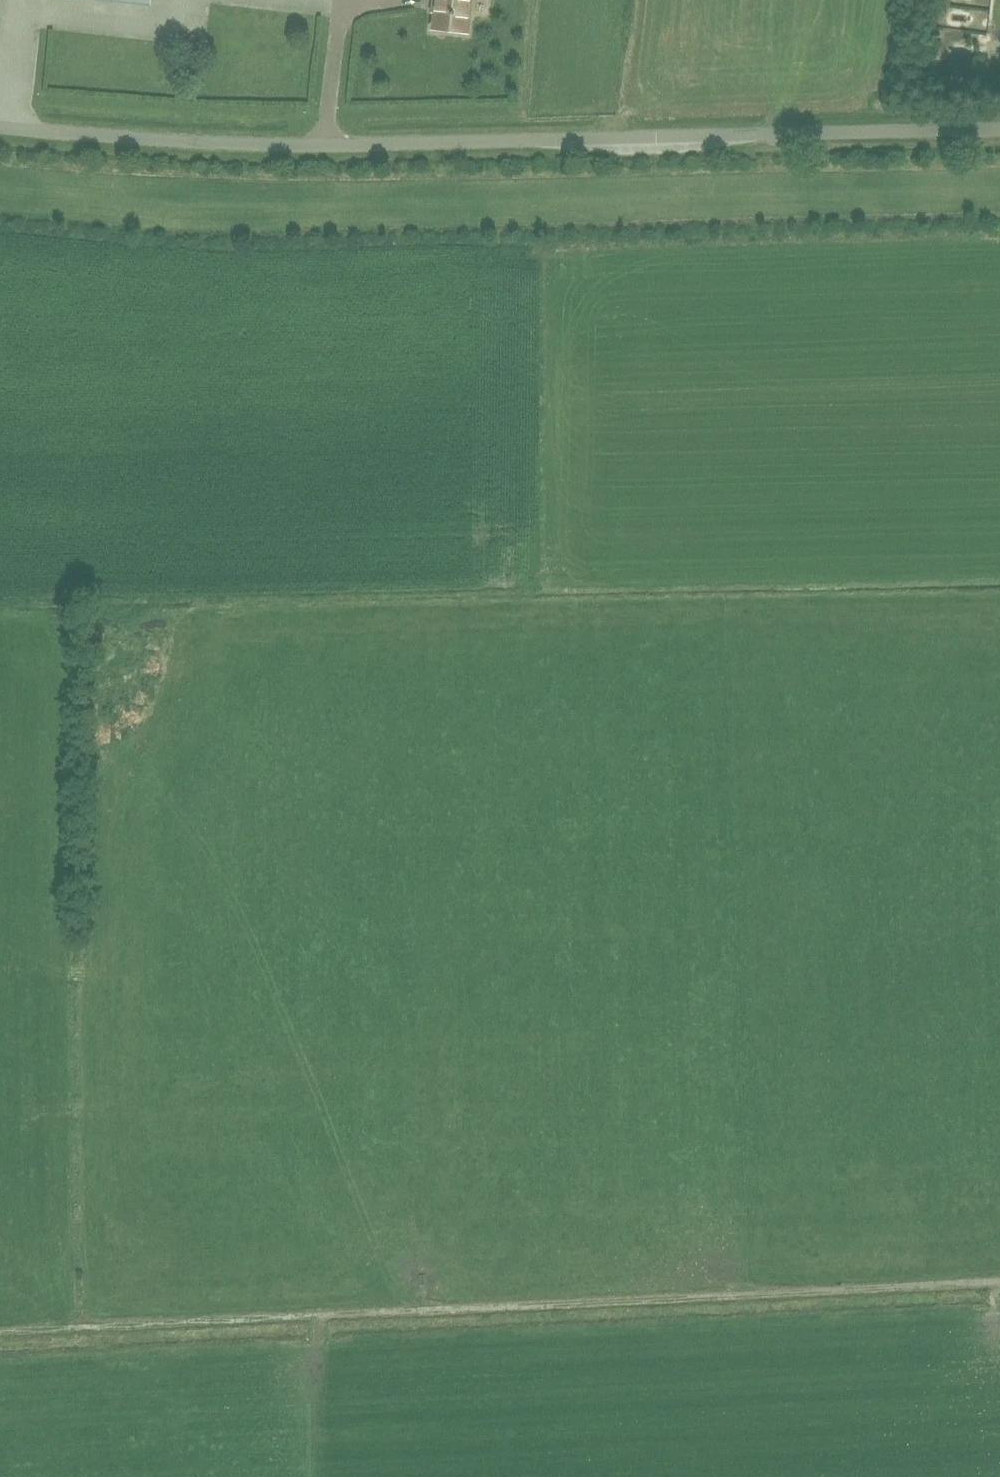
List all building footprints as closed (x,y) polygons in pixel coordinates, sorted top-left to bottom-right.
[(433,0),(432,13),(435,13),(433,29),(467,33),(470,0),(434,0),(433,0)]
